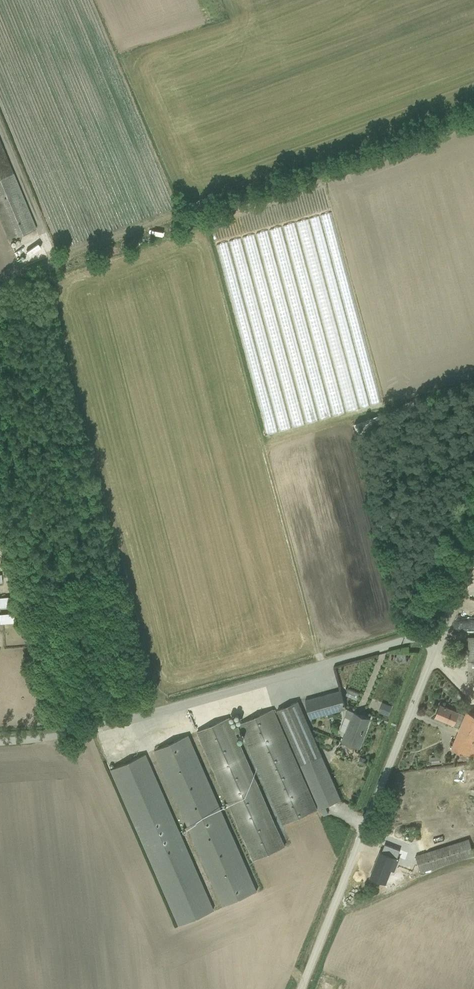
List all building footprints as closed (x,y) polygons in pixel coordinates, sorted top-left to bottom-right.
[(41,229),(4,146),(0,147),(0,190),(9,211),(3,214),(15,240),(41,229)] [(341,689),(304,699),(310,718),(347,708),(341,689)] [(348,689),(346,694),(357,699),(359,693),(348,689)] [(320,809),(341,799),(298,700),(277,710),(320,809)] [(392,717),(396,706),(386,703),(382,713),(392,717)] [(238,723),(282,824),(317,809),(273,708),(238,723)] [(372,718),(347,709),(339,729),(345,731),(341,741),(360,748),(372,718)] [(465,711),(450,749),(473,758),(473,714),(465,711)] [(196,731),(252,862),(285,848),(228,717),(196,731)] [(151,750),(220,907),(256,892),(188,734),(151,750)] [(212,911),(144,754),(107,770),(176,927),(212,911)] [(463,772),(465,786),(473,785),(473,771),(463,772)] [(473,860),(473,841),(419,856),(424,874),(473,860)] [(397,862),(372,855),(364,883),(386,891),(397,862)] [(421,869),(408,875),(412,883),(425,877),(421,869)]
